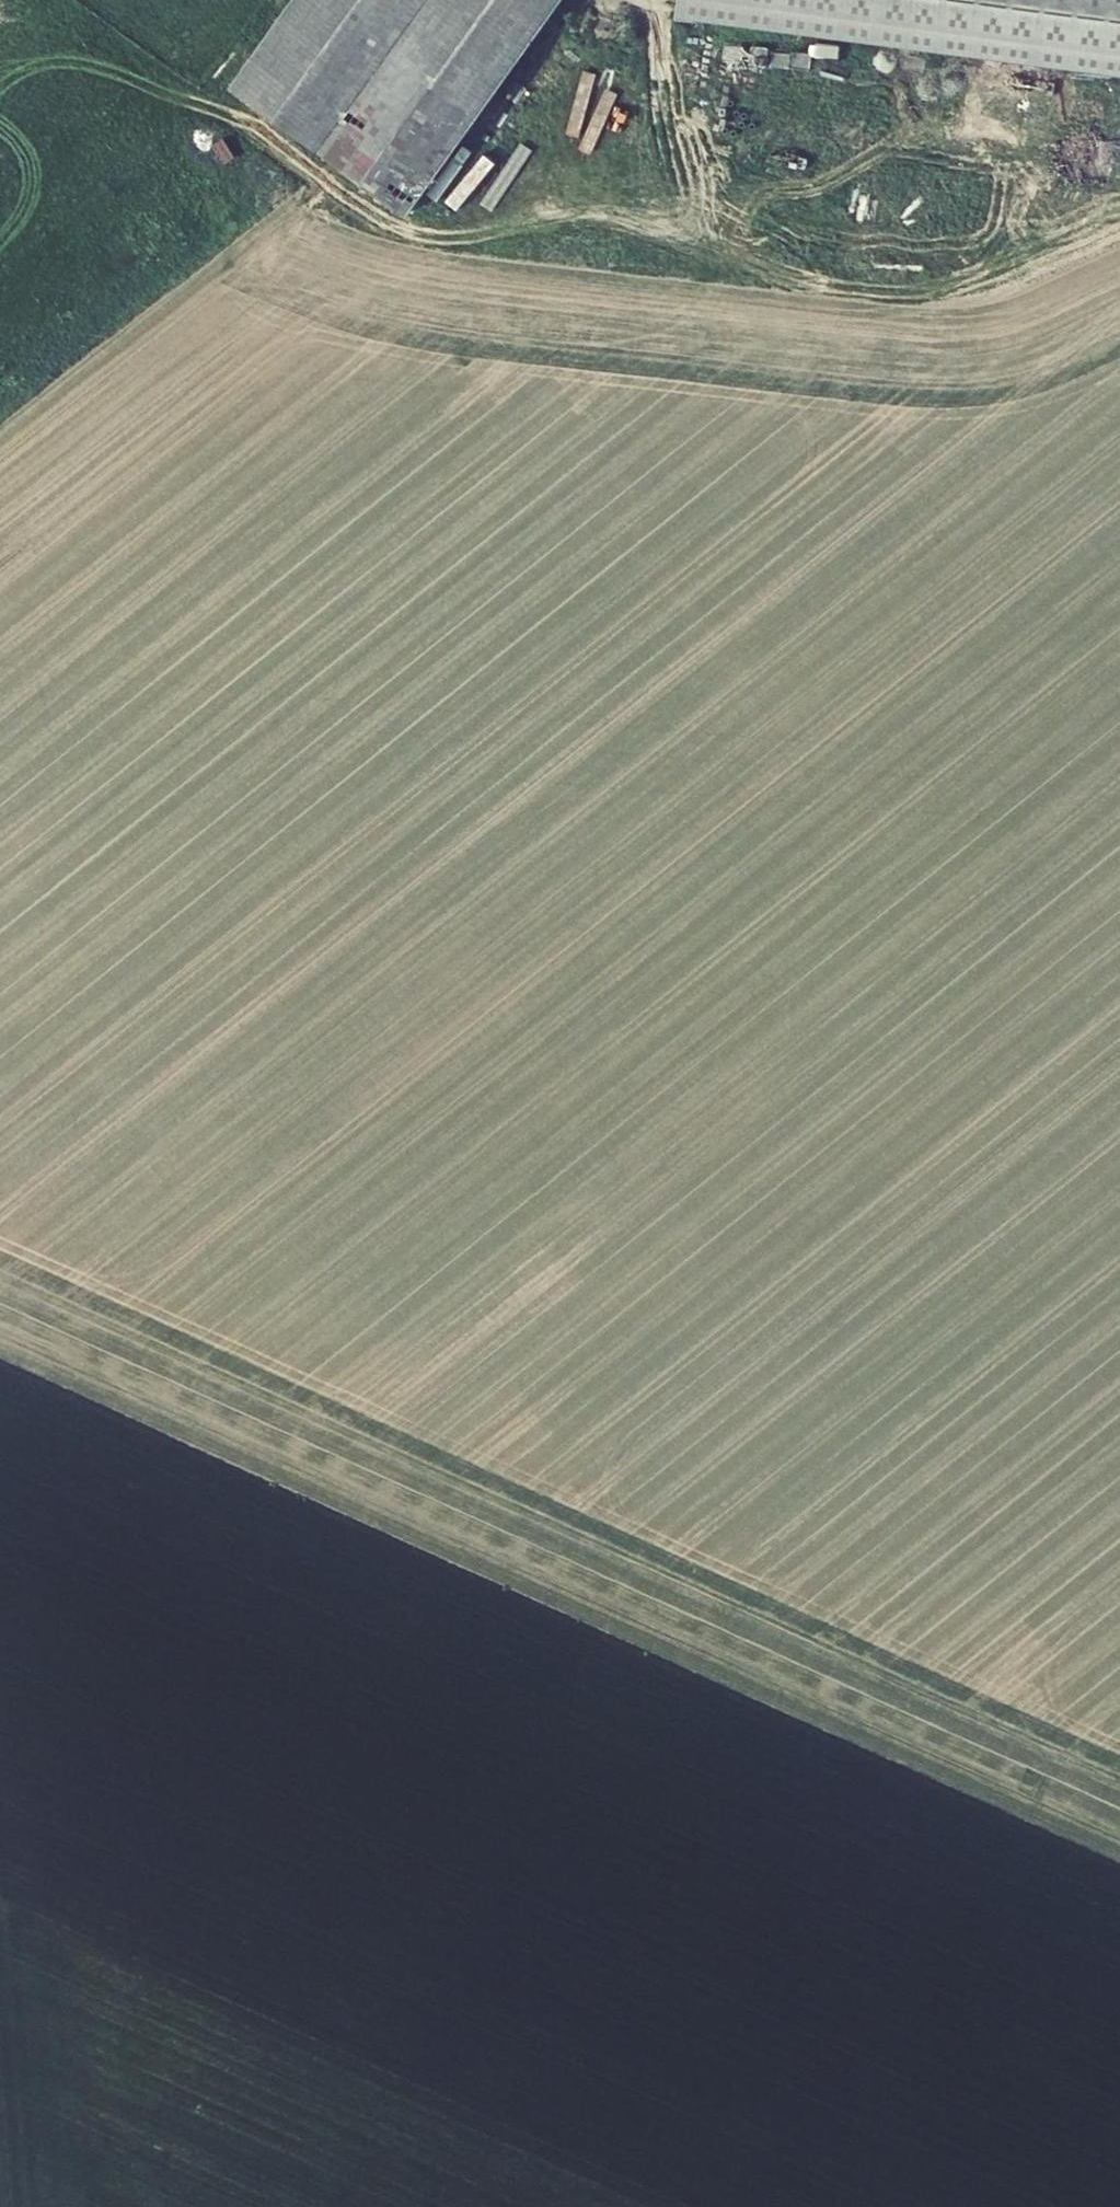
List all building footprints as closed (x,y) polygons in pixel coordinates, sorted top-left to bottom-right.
[(230,85),(407,213),(564,0),(292,0),(230,85)] [(671,20),(1119,80),(1119,0),(674,0),(671,20)]
